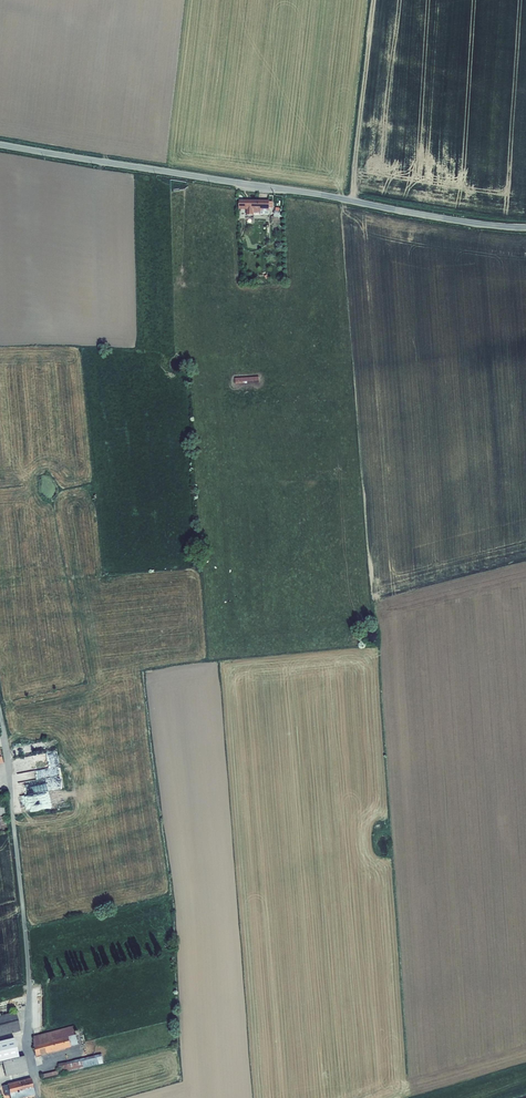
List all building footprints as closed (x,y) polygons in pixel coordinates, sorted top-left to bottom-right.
[(272,202),(239,200),(238,209),(247,209),(246,215),(253,215),(253,212),(260,212),(260,214),(268,214),(269,208),(272,208),(272,202)] [(8,830),(5,816),(8,815),(5,792),(5,789),(0,790),(0,831),(8,830)] [(53,790),(55,804),(62,803),(61,789),(53,790)] [(20,1030),(16,1011),(0,1015),(0,1035),(20,1030)] [(78,1044),(74,1026),(33,1036),(36,1055),(78,1044)] [(14,1037),(0,1041),(0,1064),(2,1063),(6,1076),(25,1071),(26,1071),(27,1070),(28,1070),(28,1069),(25,1055),(19,1057),(14,1037)] [(60,1070),(61,1073),(104,1063),(102,1054),(67,1062),(58,1064),(60,1070)] [(31,1079),(7,1084),(2,1086),(4,1095),(9,1094),(10,1097),(20,1097),(35,1094),(31,1079)]
